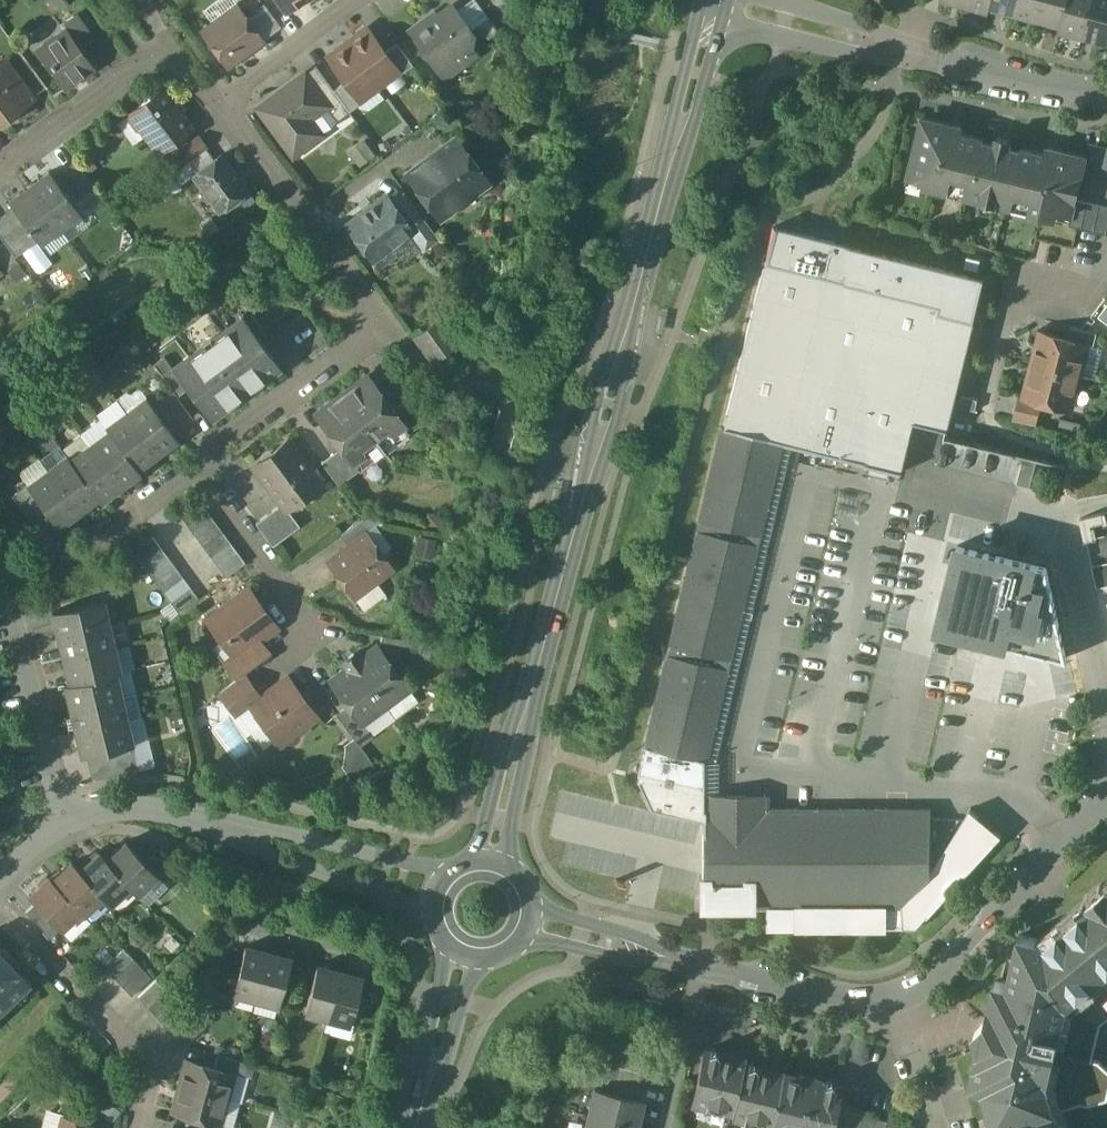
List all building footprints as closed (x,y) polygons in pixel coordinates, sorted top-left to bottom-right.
[(286,12),(303,0),(277,0),(286,12)] [(966,4),(990,11),(991,7),(991,6),(992,0),(967,0),(966,4)] [(991,6),(991,7),(1014,13),(1018,0),(992,0),(991,6)] [(1014,13),(1038,19),(1043,0),(1018,0),(1014,13)] [(1038,19),(1061,25),(1062,25),(1068,0),(1043,0),(1038,19)] [(1062,25),(1061,25),(1060,29),(1084,36),(1093,0),(1068,0),(1062,25)] [(1084,36),(1106,42),(1106,0),(1093,0),(1084,36)] [(470,31),(451,6),(436,17),(437,19),(431,23),(427,18),(413,28),(422,42),(421,46),(422,46),(421,50),(429,52),(429,53),(435,54),(433,61),(438,67),(443,75),(454,67),(455,67),(462,62),(463,56),(465,57),(469,55),(466,52),(464,52),(464,47),(468,47),(470,31)] [(248,21),(239,7),(217,23),(216,21),(202,31),(228,66),(263,40),(262,39),(248,21)] [(266,8),(248,21),(262,39),(279,27),(266,8)] [(90,38),(74,15),(60,25),(64,31),(65,30),(78,47),(90,38)] [(488,17),(478,24),(478,25),(479,24),(488,36),(497,30),(488,17)] [(385,52),(367,28),(359,34),(358,42),(344,52),(336,51),(328,57),(345,81),(359,100),(360,99),(398,72),(399,71),(385,52)] [(64,31),(39,49),(66,86),(92,67),(78,47),(65,30),(64,31)] [(412,65),(396,43),(385,52),(399,71),(398,72),(400,74),(412,65)] [(314,88),(314,87),(305,74),(258,108),(293,155),(311,142),(299,127),(326,107),(327,106),(314,88)] [(0,79),(0,123),(21,108),(21,107),(33,98),(17,75),(4,84),(0,79)] [(334,90),(326,79),(314,87),(314,88),(327,106),(326,107),(337,121),(349,111),(334,90)] [(345,81),(334,90),(349,111),(350,111),(362,102),(360,99),(359,100),(345,81)] [(191,128),(162,90),(151,98),(149,96),(143,95),(138,99),(137,105),(138,107),(130,114),(159,152),(191,128)] [(984,140),(959,134),(961,127),(923,118),(909,176),(925,179),(923,186),(970,197),(983,142),(984,140)] [(198,138),(173,157),(181,167),(206,149),(198,138)] [(361,163),(376,152),(365,138),(350,149),(361,163)] [(996,145),(983,142),(970,197),(1008,206),(1021,151),(1008,148),(1010,141),(998,138),(996,145)] [(1102,147),(1089,143),(1086,157),(1083,169),(1096,172),(1102,147)] [(461,147),(436,165),(446,179),(432,189),(438,196),(444,191),(456,207),(488,183),(461,147)] [(1102,147),(1096,172),(1106,175),(1106,148),(1102,147)] [(181,167),(173,173),(181,184),(193,175),(214,160),(206,149),(181,167)] [(1047,155),(1022,149),(1021,151),(1008,206),(1070,221),(1076,200),(1083,169),(1086,157),(1058,150),(1057,151),(1049,149),(1047,155)] [(248,190),(221,154),(214,160),(193,175),(219,211),(248,190)] [(430,157),(407,174),(428,203),(438,196),(432,189),(446,179),(436,165),(430,157)] [(81,213),(50,171),(29,186),(60,228),(81,213)] [(60,228),(29,186),(9,201),(14,208),(38,240),(40,243),(60,228)] [(405,194),(392,204),(410,228),(408,229),(423,248),(437,237),(405,194)] [(392,204),(385,195),(347,224),(362,244),(361,249),(365,254),(370,255),(373,259),(390,247),(388,244),(408,229),(410,228),(392,204)] [(1076,200),(1070,221),(1069,226),(1106,234),(1106,232),(1106,207),(1076,200)] [(38,240),(14,208),(2,217),(26,249),(38,240)] [(2,217),(0,219),(0,236),(15,257),(26,249),(2,217)] [(990,281),(771,225),(722,427),(779,441),(789,443),(906,472),(920,422),(950,429),(990,281)] [(439,320),(420,334),(429,346),(425,350),(433,360),(456,343),(439,320)] [(247,322),(232,333),(228,327),(212,339),(215,344),(207,349),(204,345),(173,368),(188,388),(210,418),(225,407),(227,408),(266,379),(265,377),(280,366),(247,322)] [(1098,333),(1072,327),(1069,339),(1089,344),(1094,346),(1098,333)] [(1069,339),(1041,332),(1033,362),(1081,375),(1089,344),(1069,339)] [(173,368),(164,356),(154,364),(177,396),(188,388),(173,368)] [(1081,375),(1033,362),(1025,397),(1043,402),(1072,409),(1081,375)] [(392,410),(367,376),(342,395),(384,452),(409,433),(392,410)] [(171,389),(151,404),(175,435),(194,421),(171,389)] [(384,452),(342,395),(317,413),(342,447),(359,470),(384,452)] [(413,395),(392,410),(409,433),(430,418),(413,395)] [(1025,397),(1020,395),(1013,420),(1037,426),(1043,402),(1025,397)] [(979,400),(962,396),(960,407),(976,411),(979,400)] [(151,404),(146,397),(126,412),(157,454),(177,439),(175,435),(151,404)] [(157,454),(126,412),(106,427),(109,430),(137,469),(157,454)] [(768,810),(704,810),(704,809),(703,809),(703,759),(704,760),(705,758),(703,758),(779,441),(722,427),(646,744),(645,744),(644,745),(645,746),(637,780),(650,808),(703,821),(703,880),(702,880),(702,907),(750,907),(750,905),(767,905),(887,906),(887,811),(768,810)] [(137,469),(109,430),(89,445),(120,487),(140,472),(137,469)] [(288,440),(253,466),(282,504),(286,510),(287,509),(320,484),(288,440)] [(789,443),(779,441),(703,758),(705,758),(704,760),(703,759),(703,809),(704,809),(704,810),(768,810),(768,794),(714,793),(714,762),(789,443)] [(120,487),(89,445),(70,459),(98,498),(101,501),(120,487)] [(342,447),(321,462),(338,486),(359,470),(342,447)] [(70,459),(67,456),(48,470),(79,512),(98,498),(70,459)] [(1019,484),(1031,487),(1038,462),(1025,459),(1019,484)] [(1031,487),(1044,491),(1051,466),(1038,462),(1031,487)] [(79,512),(48,470),(27,485),(58,527),(79,512)] [(58,527),(27,485),(13,496),(44,538),(58,527)] [(200,501),(181,516),(188,526),(208,512),(200,501)] [(282,504),(256,523),(273,546),(300,526),(287,509),(286,510),(282,504)] [(1082,515),(1097,588),(1106,586),(1106,510),(1082,515)] [(208,512),(188,526),(196,536),(215,522),(208,512)] [(362,518),(341,534),(349,545),(367,532),(381,521),(362,518)] [(215,522),(196,536),(203,547),(223,532),(215,522)] [(223,532),(203,547),(211,557),(230,542),(223,532)] [(394,569),(367,532),(349,545),(326,562),(337,577),(337,581),(340,586),(345,587),(353,599),(394,569)] [(152,536),(133,551),(140,561),(160,547),(152,536)] [(230,542),(211,557),(218,567),(238,552),(230,542)] [(959,544),(939,626),(1068,658),(1048,565),(959,544)] [(160,547),(140,561),(148,571),(168,557),(160,547)] [(238,552),(218,567),(226,577),(245,563),(238,552)] [(168,557),(148,571),(156,582),(175,567),(168,557)] [(175,567),(156,582),(163,592),(183,577),(175,567)] [(183,577),(163,592),(171,602),(190,588),(183,577)] [(190,588),(171,602),(178,612),(198,598),(190,588)] [(230,602),(208,621),(222,640),(227,636),(229,638),(231,637),(240,649),(241,651),(258,639),(276,625),(250,590),(230,602)] [(103,600),(52,612),(58,636),(109,624),(103,600)] [(109,624),(58,636),(64,660),(115,648),(109,624)] [(421,643),(382,635),(379,648),(391,664),(404,654),(428,660),(432,645),(421,643)] [(258,639),(241,651),(240,649),(225,660),(238,678),(243,674),(270,654),(258,639)] [(375,647),(361,657),(358,653),(354,653),(344,660),(344,664),(347,668),(332,679),(332,683),(349,706),(362,724),(363,723),(409,689),(391,664),(379,648),(375,647)] [(115,648),(64,660),(69,684),(116,673),(120,672),(115,648)] [(69,684),(65,685),(71,709),(122,697),(116,673),(69,684)] [(238,678),(220,692),(237,715),(253,704),(260,698),(243,674),(238,678)] [(260,698),(253,704),(281,743),(296,732),(298,733),(302,733),(307,730),(308,726),(307,724),(316,717),(287,678),(260,698)] [(122,697),(71,709),(76,732),(127,720),(122,697)] [(362,724),(349,706),(336,714),(360,747),(374,737),(363,723),(362,724)] [(127,720),(76,732),(82,757),(87,756),(115,749),(133,745),(127,720)] [(133,745),(115,749),(119,767),(137,763),(133,745)] [(115,749),(87,756),(92,781),(121,774),(119,767),(115,749)] [(933,810),(887,811),(887,928),(918,928),(1003,836),(970,810),(933,872),(933,810)] [(158,875),(126,842),(107,860),(106,860),(113,868),(130,886),(137,894),(158,875)] [(130,886),(106,860),(107,860),(99,852),(80,870),(79,871),(103,896),(103,897),(110,905),(130,886)] [(103,896),(79,871),(80,870),(72,862),(53,880),(52,881),(81,911),(80,912),(83,915),(103,897),(103,896)] [(81,911),(52,881),(53,880),(50,877),(29,896),(36,904),(54,923),(61,930),(81,911)] [(1020,935),(1008,984),(995,981),(986,1020),(975,1031),(980,1047),(971,1085),(984,1088),(996,1127),(1061,1127),(1056,1112),(1048,1086),(1067,1007),(1068,1004),(1071,1001),(1106,971),(1106,886),(1088,902),(1090,905),(1046,941),(1020,935)] [(54,923),(36,904),(26,913),(45,932),(54,923)] [(887,906),(767,905),(767,928),(887,928),(887,906)] [(268,953),(245,947),(233,993),(256,999),(268,953)] [(0,949),(0,1012),(31,983),(17,968),(18,962),(5,949),(0,949)] [(124,949),(104,967),(114,977),(133,959),(124,949)] [(291,960),(268,953),(256,999),(279,1005),(291,960)] [(142,968),(133,959),(114,977),(123,987),(142,968)] [(340,973),(317,966),(305,1012),(328,1018),(340,973)] [(142,968),(123,987),(132,996),(151,978),(142,968)] [(1075,1012),(1067,1007),(1048,1086),(1056,1112),(1081,1104),(1089,1106),(1106,1101),(1106,1069),(1099,1062),(1093,1060),(1101,1025),(1106,1020),(1106,971),(1071,1001),(1079,1007),(1075,1012)] [(363,979),(340,973),(328,1018),(351,1025),(363,979)] [(157,980),(138,997),(148,1007),(166,990),(157,980)] [(166,990),(148,1007),(157,1017),(175,1000),(166,990)] [(175,1000),(157,1017),(166,1026),(184,1009),(175,1000)] [(1079,1007),(1071,1001),(1068,1004),(1067,1007),(1075,1012),(1079,1007)] [(184,1009),(166,1026),(175,1036),(193,1019),(184,1009)] [(745,1060),(717,1054),(714,1050),(710,1052),(704,1051),(693,1101),(732,1111),(743,1065),(744,1065),(745,1060)] [(254,1065),(218,1055),(214,1067),(234,1073),(251,1077),(254,1065)] [(214,1067),(187,1060),(180,1086),(227,1098),(234,1073),(214,1067)] [(782,1074),(756,1068),(753,1063),(748,1066),(744,1065),(743,1065),(732,1111),(731,1115),(769,1124),(770,1124),(782,1074)] [(782,1074),(770,1124),(769,1124),(768,1127),(799,1127),(810,1079),(798,1076),(798,1077),(782,1074)] [(810,1079),(799,1127),(828,1127),(838,1087),(833,1085),(830,1081),(825,1084),(821,1083),(822,1081),(810,1079)] [(641,1086),(615,1080),(612,1093),(638,1099),(641,1086)] [(227,1098),(180,1086),(173,1111),(202,1119),(220,1124),(227,1098)] [(612,1093),(594,1089),(588,1115),(636,1126),(642,1100),(638,1099),(612,1093)] [(849,1112),(846,1127),(859,1127),(862,1115),(849,1112)] [(588,1115),(585,1127),(635,1127),(636,1126),(588,1115)] [(862,1115),(859,1127),(873,1127),(875,1118),(862,1115)] [(875,1118),(873,1127),(887,1127),(888,1122),(875,1118)] [(202,1119),(199,1127),(232,1127),(233,1127),(220,1124),(202,1119)] [(67,1120),(65,1127),(97,1127),(67,1120)]
